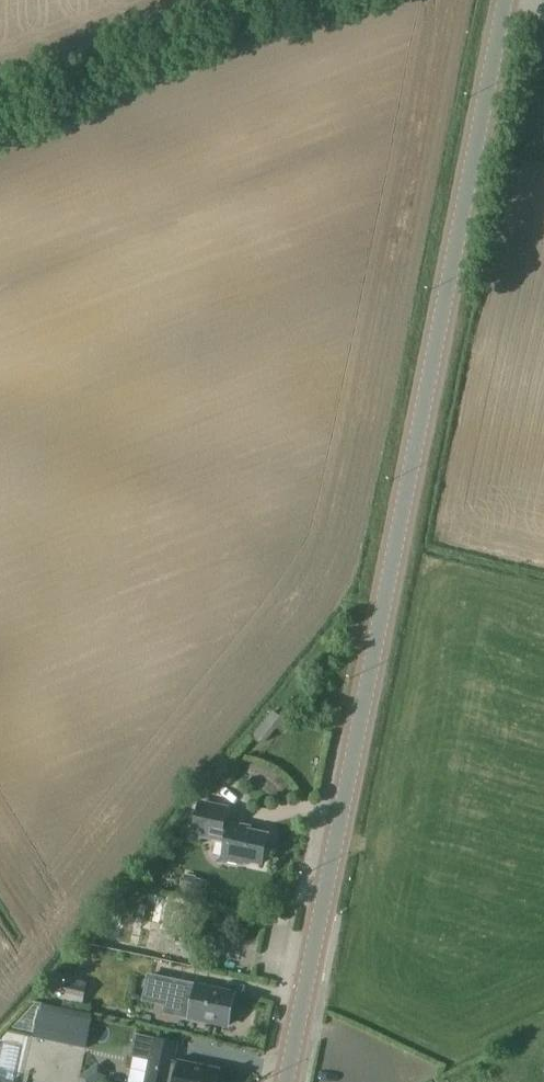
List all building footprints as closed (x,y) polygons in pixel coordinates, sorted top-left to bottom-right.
[(192,816),(187,838),(227,845),(224,860),(242,864),(243,860),(262,864),(267,835),(247,832),(248,829),(206,820),(206,819),(192,816)] [(228,1026),(228,1022),(231,1021),(233,1012),(231,1009),(234,995),(198,987),(196,994),(191,993),(192,986),(150,978),(145,1002),(167,1006),(168,1000),(194,1005),(192,1019),(228,1026)] [(83,1005),(88,983),(66,979),(61,1002),(83,1005)] [(92,1023),(39,1011),(33,1038),(87,1050),(92,1023)] [(218,1071),(180,1064),(180,1063),(175,1062),(179,1043),(154,1038),(153,1039),(135,1035),(131,1058),(149,1061),(145,1081),(216,1081),(218,1071)]
